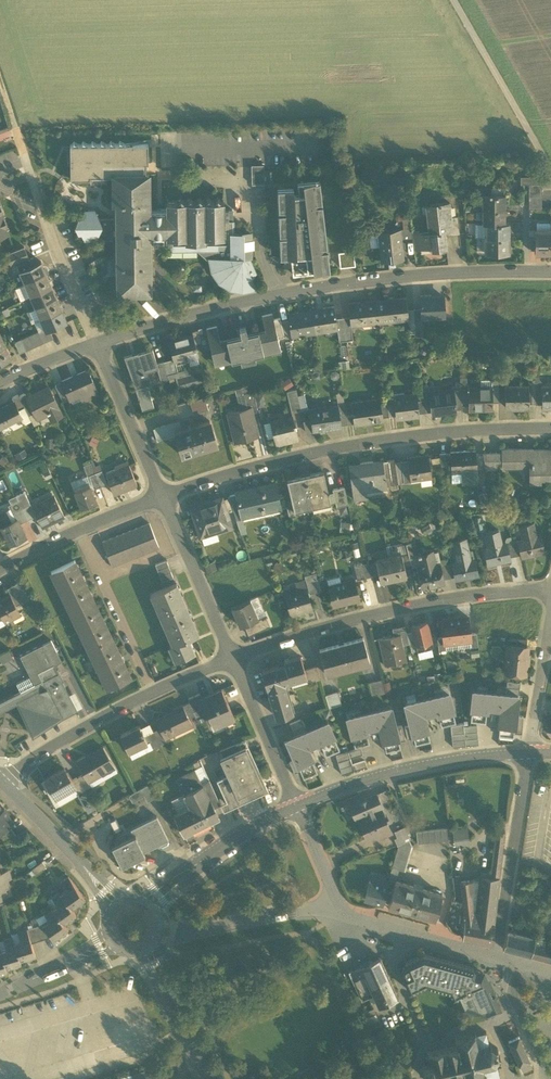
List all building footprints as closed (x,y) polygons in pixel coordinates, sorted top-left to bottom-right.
[(90,175),(113,175),(113,174),(146,173),(146,162),(148,162),(148,143),(70,144),(70,178),(90,178),(90,175)] [(251,165),(252,184),(264,183),(264,165),(251,165)] [(117,232),(118,291),(149,291),(149,246),(149,234),(154,234),(154,237),(161,237),(161,234),(167,234),(167,247),(170,247),(172,249),(174,247),(179,247),(182,249),(184,247),(189,247),(191,249),(193,247),(198,247),(210,258),(211,258),(211,259),(212,259),(214,270),(221,280),(231,286),(232,282),(242,284),(253,282),(252,277),(255,272),(248,256),(251,256),(251,246),(252,246),(252,240),(251,240),(251,233),(233,233),(233,220),(224,220),(223,200),(221,200),(217,196),(214,200),(212,200),(208,197),(204,201),(203,201),(199,197),(195,201),(193,201),(190,197),(186,201),(184,201),(180,197),(177,201),(166,201),(166,209),(148,209),(148,173),(146,173),(113,174),(113,175),(114,203),(117,203),(117,217),(117,232)] [(290,255),(292,273),(307,272),(329,269),(319,180),(297,182),(298,194),(294,194),(293,188),(277,188),(280,256),(290,255)] [(504,193),(503,193),(490,193),(481,193),(481,208),(504,208),(504,193)] [(435,243),(435,249),(446,248),(445,234),(444,230),(451,229),(450,215),(448,202),(430,203),(432,226),(428,227),(429,231),(420,232),(421,245),(435,243)] [(505,223),(504,208),(481,208),(481,223),(485,223),(505,223)] [(84,239),(96,239),(96,238),(99,232),(117,232),(117,217),(98,217),(96,212),(96,211),(83,211),(83,212),(81,217),(78,217),(75,225),(78,233),(81,233),(84,238),(84,239)] [(402,238),(412,237),(411,231),(410,215),(401,215),(402,227),(400,228),(402,238)] [(450,215),(451,229),(458,228),(457,215),(450,215)] [(508,223),(505,223),(485,223),(485,237),(508,237),(508,223)] [(378,230),(380,259),(403,256),(402,238),(400,228),(378,230)] [(535,252),(550,252),(550,228),(535,228),(535,235),(535,249),(535,252)] [(419,230),(411,231),(412,237),(413,246),(421,245),(420,232),(419,230)] [(508,252),(508,237),(485,237),(485,238),(485,251),(485,252),(508,252)] [(477,251),(485,251),(485,238),(477,238),(477,251)] [(11,265),(16,263),(29,258),(24,246),(6,253),(11,265)] [(338,252),(340,267),(355,265),(353,250),(338,252)] [(32,265),(29,258),(16,263),(19,270),(32,265)] [(116,272),(116,259),(106,259),(106,273),(116,272)] [(19,270),(24,282),(46,273),(41,261),(32,265),(19,270)] [(51,285),(46,273),(24,282),(24,283),(29,294),(51,285)] [(21,300),(30,295),(29,294),(24,283),(16,287),(21,300)] [(57,297),(51,285),(29,294),(30,295),(35,306),(57,297)] [(431,312),(432,317),(445,316),(444,295),(431,296),(431,294),(420,295),(421,308),(421,312),(431,312)] [(394,300),(377,301),(379,316),(396,314),(396,319),(408,318),(407,309),(406,296),(394,297),(394,300)] [(62,309),(57,297),(35,306),(35,307),(40,318),(62,309)] [(362,318),(379,316),(377,301),(360,303),(360,301),(348,302),(349,315),(350,325),(362,324),(362,318)] [(323,310),(311,312),(314,332),(327,330),(326,325),(336,323),(336,317),(334,305),(322,307),(323,310)] [(40,318),(35,307),(29,310),(32,318),(30,319),(32,323),(34,322),(40,319),(40,318)] [(409,333),(416,332),(414,308),(407,309),(408,318),(409,333)] [(421,308),(414,308),(416,332),(422,332),(421,312),(421,308)] [(67,321),(62,309),(40,318),(40,319),(44,328),(45,330),(49,329),(67,321)] [(301,334),(314,332),(311,312),(299,314),(298,311),(287,313),(288,319),(290,331),(300,329),(301,334)] [(259,334),(263,352),(271,350),(271,349),(280,347),(278,337),(273,319),(272,313),(262,315),(265,329),(265,333),(259,334)] [(349,315),(343,316),(346,340),(352,339),(350,325),(349,315)] [(339,341),(346,340),(343,316),(336,317),(336,323),(339,341)] [(280,317),(273,319),(278,337),(284,336),(281,320),(280,317)] [(34,322),(38,330),(44,328),(40,319),(34,322)] [(284,336),(285,342),(292,341),(290,331),(288,319),(281,320),(284,336)] [(231,360),(227,342),(220,343),(220,339),(216,325),(206,328),(214,362),(223,360),(223,361),(231,360)] [(43,341),(49,338),(45,330),(44,328),(38,330),(43,341)] [(193,337),(195,343),(201,341),(198,329),(192,330),(193,334),(193,337)] [(237,335),(220,339),(220,343),(227,342),(259,334),(265,333),(265,329),(247,333),(241,334),(237,335)] [(37,344),(43,341),(38,330),(32,333),(37,344)] [(31,347),(37,344),(32,333),(26,336),(31,347)] [(263,352),(259,334),(227,342),(231,360),(240,358),(254,354),(263,352)] [(26,349),(31,347),(26,336),(20,338),(26,349)] [(187,357),(190,367),(190,368),(201,365),(195,343),(193,337),(184,340),(183,337),(168,341),(173,358),(173,361),(175,361),(187,357)] [(20,352),(26,349),(20,338),(14,341),(20,352)] [(6,344),(0,347),(0,362),(12,357),(6,344)] [(124,356),(136,388),(147,384),(144,373),(157,369),(158,369),(156,363),(152,349),(132,355),(132,354),(124,356)] [(187,357),(175,361),(178,371),(190,367),(187,357)] [(173,358),(163,361),(167,374),(178,371),(175,361),(173,361),(173,358)] [(168,378),(167,374),(163,361),(156,363),(158,369),(157,369),(160,380),(168,378)] [(205,379),(201,365),(190,368),(190,367),(178,371),(167,374),(168,378),(175,376),(178,386),(205,379)] [(62,382),(70,399),(85,392),(87,398),(98,393),(87,369),(84,370),(62,380),(62,382)] [(480,379),(480,386),(481,386),(481,391),(492,391),(491,379),(480,379)] [(55,385),(63,401),(70,399),(62,382),(55,385)] [(136,388),(142,409),(154,406),(147,384),(136,388)] [(244,392),(253,390),(251,384),(234,388),(236,394),(244,392)] [(460,387),(462,405),(468,404),(468,386),(468,384),(460,384),(460,387)] [(48,414),(51,420),(63,415),(48,385),(27,396),(26,396),(34,412),(38,419),(48,414)] [(517,406),(518,408),(529,408),(529,403),(529,395),(529,391),(518,391),(518,385),(504,385),(505,406),(517,406)] [(542,385),(541,385),(542,394),(542,403),(542,406),(550,406),(550,385),(542,385)] [(492,401),(492,391),(481,391),(481,386),(480,386),(468,386),(468,404),(468,407),(481,407),(481,409),(492,409),(492,401)] [(462,408),(462,405),(460,387),(452,388),(452,393),(453,393),(455,408),(462,408)] [(286,391),(291,412),(301,410),(297,394),(296,388),(286,391)] [(444,410),(444,412),(455,411),(455,408),(453,393),(452,393),(443,395),(442,389),(429,391),(430,396),(432,411),(432,412),(444,410)] [(250,407),(251,410),(257,408),(253,390),(244,392),(247,407),(250,407)] [(25,392),(19,395),(24,406),(29,415),(34,412),(26,396),(27,396),(25,392)] [(244,392),(236,394),(240,409),(247,407),(244,392)] [(19,409),(24,406),(19,395),(18,393),(11,397),(13,400),(14,400),(19,409)] [(304,393),(297,394),(301,410),(307,408),(304,393)] [(408,414),(408,416),(419,415),(418,412),(417,398),(407,399),(406,394),(393,395),(396,415),(396,416),(408,414)] [(386,395),(387,403),(389,416),(396,415),(393,395),(386,395)] [(430,396),(423,397),(425,411),(432,411),(430,396)] [(206,403),(204,397),(190,401),(192,408),(206,403)] [(418,412),(425,411),(423,397),(417,398),(418,412)] [(1,426),(22,416),(19,409),(14,400),(13,400),(0,407),(0,425),(1,426)] [(354,422),(354,424),(366,422),(366,420),(382,418),(382,417),(380,404),(364,406),(363,400),(351,402),(354,422)] [(339,409),(338,402),(327,404),(327,407),(328,411),(339,409)] [(341,424),(347,423),(344,403),(344,402),(338,402),(339,409),(341,424)] [(347,423),(354,422),(351,402),(344,403),(347,423)] [(208,409),(206,403),(192,408),(194,414),(208,409)] [(382,417),(389,416),(387,403),(380,404),(382,417)] [(19,409),(22,416),(25,423),(31,420),(29,415),(24,406),(19,409)] [(311,419),(312,430),(324,428),(324,427),(341,424),(339,409),(328,411),(322,412),(321,408),(321,406),(309,408),(311,419)] [(233,422),(237,439),(257,434),(251,410),(250,407),(247,407),(240,409),(228,412),(230,422),(233,422)] [(29,415),(31,420),(34,425),(39,422),(38,419),(34,412),(29,415)] [(273,436),(274,442),(289,438),(290,440),(297,438),(294,425),(296,425),(295,423),(294,423),(292,416),(269,421),(270,423),(272,422),(275,433),(272,434),(273,436)] [(312,430),(311,419),(303,419),(306,431),(312,430)] [(153,428),(157,440),(175,435),(174,433),(180,431),(177,420),(153,428)] [(270,423),(269,421),(263,422),(266,437),(273,436),(272,434),(275,433),(272,422),(270,423)] [(175,435),(182,455),(217,444),(210,422),(180,431),(174,433),(175,435)] [(99,439),(91,435),(88,442),(96,446),(99,439)] [(54,437),(45,437),(45,446),(53,446),(54,437)] [(24,448),(14,453),(17,460),(28,454),(24,448)] [(533,477),(550,477),(550,449),(526,449),(526,448),(502,448),(502,451),(502,460),(502,465),(517,465),(517,462),(532,462),(532,465),(533,465),(533,477)] [(450,451),(451,470),(461,470),(461,480),(477,479),(476,469),(475,450),(450,451)] [(483,451),(485,467),(497,467),(497,460),(497,451),(483,451)] [(446,453),(439,453),(441,466),(447,466),(446,453)] [(407,459),(410,477),(431,474),(428,454),(407,457),(407,459)] [(114,464),(115,469),(118,468),(119,472),(131,468),(128,459),(114,464)] [(386,484),(391,487),(387,459),(383,460),(386,484)] [(398,486),(397,481),(394,461),(394,459),(387,459),(391,487),(398,486)] [(407,459),(394,461),(397,481),(410,480),(410,477),(407,459)] [(348,465),(353,497),(367,495),(365,487),(386,484),(383,460),(348,465)] [(88,474),(95,472),(91,461),(83,465),(87,476),(89,475),(88,474)] [(106,472),(114,494),(137,485),(131,468),(119,472),(118,468),(115,469),(106,472)] [(101,469),(95,472),(100,485),(107,483),(101,469)] [(323,470),(305,474),(311,503),(313,510),(331,506),(323,470)] [(461,470),(451,470),(452,480),(461,480),(461,470)] [(94,488),(100,485),(95,472),(88,474),(89,475),(94,488)] [(294,507),(311,503),(305,474),(287,479),(291,499),(293,507),(294,507)] [(72,482),(75,490),(89,484),(91,489),(94,488),(89,475),(87,476),(72,482)] [(236,493),(242,516),(254,514),(253,509),(279,503),(274,482),(236,491),(236,493)] [(96,500),(91,489),(89,484),(75,490),(81,506),(96,500)] [(332,488),(336,505),(348,503),(344,485),(332,488)] [(28,505),(34,517),(36,516),(32,506),(24,490),(16,494),(22,508),(28,505)] [(42,498),(43,501),(45,504),(56,499),(53,493),(42,498)] [(228,495),(229,497),(233,509),(236,518),(242,516),(236,493),(228,495)] [(19,524),(21,523),(16,511),(22,508),(16,494),(8,498),(11,503),(9,504),(17,519),(19,524)] [(226,512),(233,509),(229,497),(222,499),(226,512)] [(192,509),(199,531),(215,526),(216,529),(230,524),(226,512),(222,499),(221,498),(203,504),(204,505),(192,509)] [(36,516),(41,526),(63,516),(56,499),(45,504),(43,501),(32,506),(36,516)] [(285,500),(289,516),(296,515),(294,507),(293,507),(291,499),(285,500)] [(253,509),(254,514),(280,507),(279,503),(253,509)] [(10,509),(5,511),(11,522),(17,519),(9,504),(7,504),(10,509)] [(28,505),(22,508),(28,520),(34,517),(28,505)] [(21,523),(28,520),(22,508),(16,511),(21,523)] [(6,536),(2,527),(11,522),(5,511),(0,514),(0,536),(1,538),(6,536)] [(17,519),(11,522),(2,527),(6,536),(10,542),(25,534),(19,524),(17,519)] [(102,541),(112,564),(158,546),(149,522),(102,541)] [(522,553),(522,556),(543,551),(539,534),(535,535),(532,522),(520,525),(523,538),(518,539),(522,553)] [(219,538),(216,529),(215,526),(199,531),(203,543),(219,538)] [(485,547),(488,562),(509,558),(508,556),(505,542),(501,543),(498,531),(486,533),(489,546),(485,547)] [(455,575),(456,578),(477,573),(474,558),(470,558),(465,538),(453,541),(458,561),(452,562),(455,575)] [(518,539),(512,540),(515,555),(522,553),(518,539)] [(508,556),(515,555),(512,540),(505,542),(508,556)] [(406,542),(408,550),(409,555),(415,554),(412,541),(406,542)] [(410,563),(409,555),(408,550),(401,552),(404,565),(410,563)] [(445,557),(439,558),(438,558),(439,562),(434,563),(431,551),(419,553),(422,566),(418,567),(422,585),(443,581),(442,578),(439,565),(446,563),(445,557)] [(401,552),(388,555),(393,578),(406,575),(404,565),(401,552)] [(380,581),(393,578),(388,555),(375,558),(376,560),(379,573),(380,581)] [(51,570),(69,609),(93,597),(75,559),(51,570)] [(155,564),(162,581),(173,577),(166,559),(155,564)] [(214,560),(204,563),(206,571),(217,568),(214,560)] [(376,560),(369,562),(372,575),(379,573),(376,560)] [(357,578),(365,577),(361,564),(361,561),(353,563),(357,578)] [(369,562),(361,564),(365,577),(372,575),(369,562)] [(452,562),(446,563),(449,576),(455,575),(452,562)] [(442,578),(449,576),(446,563),(439,565),(442,578)] [(306,586),(308,594),(321,590),(315,571),(302,575),(306,586)] [(327,578),(328,585),(341,582),(339,575),(327,578)] [(354,579),(341,582),(328,585),(333,604),(345,601),(345,600),(359,597),(354,579)] [(12,597),(16,604),(29,597),(20,580),(14,584),(19,594),(12,597)] [(151,593),(173,644),(188,637),(198,633),(176,582),(151,593)] [(7,587),(11,594),(12,597),(19,594),(14,584),(7,587)] [(284,593),(291,614),(312,607),(308,594),(306,586),(284,593)] [(0,599),(0,613),(2,617),(5,622),(12,618),(14,617),(13,615),(20,611),(16,604),(12,597),(11,594),(2,598),(0,599)] [(250,598),(258,617),(265,614),(257,595),(250,598)] [(69,609),(88,647),(112,636),(93,597),(69,609)] [(231,606),(240,626),(258,618),(258,617),(250,598),(231,606)] [(14,617),(12,618),(14,622),(25,616),(21,610),(20,611),(21,613),(14,617)] [(467,615),(454,617),(457,641),(470,639),(470,632),(467,615)] [(445,642),(457,641),(454,617),(441,619),(443,636),(444,642),(445,642)] [(245,627),(248,635),(269,625),(266,618),(245,627)] [(416,644),(417,650),(431,647),(430,641),(431,640),(426,621),(411,625),(413,631),(416,644)] [(398,635),(401,645),(402,645),(409,643),(407,633),(406,629),(397,631),(398,635)] [(409,643),(409,645),(416,644),(413,631),(407,633),(409,643)] [(470,639),(471,645),(478,644),(476,632),(470,632),(470,639)] [(381,639),(387,664),(406,660),(402,645),(401,645),(398,635),(381,639)] [(130,675),(112,636),(88,647),(106,686),(130,675)] [(437,637),(438,650),(445,649),(445,642),(444,642),(443,636),(437,637)] [(194,651),(188,637),(173,644),(169,646),(175,660),(194,651)] [(509,644),(526,645),(527,639),(509,637),(509,644)] [(20,655),(30,675),(35,684),(57,672),(53,664),(55,663),(54,661),(60,658),(51,639),(20,655)] [(320,650),(326,674),(336,671),(335,669),(359,663),(359,665),(369,662),(363,639),(320,650)] [(384,665),(387,664),(381,639),(378,639),(384,665)] [(508,672),(526,674),(527,663),(528,664),(529,654),(527,653),(528,645),(526,645),(509,644),(507,643),(505,659),(509,659),(508,672)] [(9,650),(0,654),(0,659),(2,662),(2,663),(12,657),(9,650)] [(283,660),(284,663),(290,681),(306,676),(307,676),(304,669),(300,655),(283,660)] [(284,683),(290,681),(284,663),(262,670),(266,681),(268,680),(270,686),(267,687),(268,688),(284,683)] [(335,669),(336,671),(359,665),(359,663),(335,669)] [(307,682),(308,683),(320,679),(316,665),(304,669),(307,676),(306,676),(307,682)] [(16,702),(32,732),(77,709),(69,694),(57,672),(35,684),(21,691),(13,695),(16,702)] [(21,691),(35,684),(30,675),(16,682),(21,691)] [(306,676),(290,681),(291,687),(307,682),(306,676)] [(369,682),(372,695),(384,692),(381,679),(369,682)] [(507,680),(506,693),(515,694),(517,694),(519,694),(520,681),(507,680)] [(292,712),(284,683),(268,688),(277,717),(292,712)] [(433,689),(435,695),(448,692),(447,686),(433,689)] [(204,706),(213,725),(233,716),(221,688),(202,697),(201,697),(204,706)] [(473,692),(471,708),(486,710),(487,706),(501,708),(500,713),(499,723),(514,725),(515,715),(516,708),(517,694),(515,694),(506,693),(487,691),(473,690),(473,692)] [(69,694),(77,709),(83,706),(75,691),(69,694)] [(325,694),(329,707),(334,705),(341,703),(337,691),(325,694)] [(187,698),(189,701),(193,711),(200,707),(204,706),(201,697),(202,697),(200,692),(187,698)] [(435,695),(416,700),(414,692),(405,694),(407,702),(405,703),(408,716),(410,725),(412,733),(427,729),(425,719),(423,714),(437,710),(438,714),(453,710),(448,692),(435,695)] [(16,702),(13,695),(0,702),(0,711),(16,702)] [(194,714),(193,711),(189,701),(182,704),(188,717),(194,714)] [(160,727),(165,738),(192,725),(188,717),(182,704),(173,709),(174,711),(156,720),(160,727)] [(390,706),(347,717),(350,727),(354,746),(369,743),(367,733),(366,728),(379,725),(380,730),(385,751),(400,747),(399,741),(395,726),(390,706)] [(193,711),(194,714),(196,716),(203,713),(200,707),(193,711)] [(486,710),(471,708),(470,720),(485,722),(486,712),(486,710)] [(423,714),(425,719),(438,716),(438,714),(437,710),(423,714)] [(453,710),(438,714),(438,716),(441,725),(455,722),(453,710)] [(523,715),(515,715),(514,725),(514,732),(521,733),(523,715)] [(289,723),(292,729),(304,724),(301,718),(289,723)] [(300,770),(303,777),(317,771),(309,752),(307,747),(319,741),(322,746),(325,755),(339,749),(327,721),(307,730),(295,735),(287,739),(295,758),(300,770)] [(149,722),(141,726),(145,734),(147,733),(153,730),(149,722)] [(452,747),(465,745),(463,726),(463,722),(450,725),(452,747)] [(514,725),(499,723),(498,735),(513,736),(514,732),(514,725)] [(292,729),(295,735),(307,730),(304,724),(292,729)] [(120,734),(128,751),(148,742),(145,734),(141,726),(140,725),(120,734)] [(366,728),(367,733),(380,730),(379,725),(366,728)] [(402,725),(395,726),(399,741),(405,739),(402,725)] [(407,739),(413,737),(412,733),(410,725),(404,726),(407,739)] [(477,725),(463,726),(465,745),(478,744),(477,725)] [(160,727),(153,730),(159,744),(166,741),(165,738),(160,727)] [(427,729),(412,733),(413,737),(415,744),(430,740),(427,729)] [(153,747),(159,744),(153,730),(147,733),(153,747)] [(148,742),(128,751),(131,757),(153,747),(147,733),(145,734),(148,742)] [(220,749),(223,756),(241,748),(238,741),(220,749)] [(309,752),(322,746),(319,741),(307,747),(309,752)] [(228,805),(226,801),(220,804),(223,810),(267,790),(247,745),(245,746),(262,783),(255,786),(258,792),(228,805)] [(226,801),(228,805),(258,792),(255,786),(262,783),(245,746),(241,748),(223,756),(230,773),(227,774),(216,779),(226,801)] [(82,773),(87,780),(88,780),(112,765),(102,747),(85,757),(84,756),(75,761),(82,773)] [(361,747),(348,751),(350,758),(362,754),(361,747)] [(336,755),(338,761),(350,758),(348,751),(336,755)] [(220,757),(227,774),(230,773),(223,756),(220,757)] [(289,761),(294,773),(300,770),(295,758),(289,761)] [(350,758),(338,761),(340,768),(352,764),(350,758)] [(364,760),(352,764),(354,770),(366,766),(364,760)] [(202,764),(194,769),(201,783),(209,779),(202,764)] [(340,768),(342,774),(354,770),(352,764),(340,768)] [(90,785),(91,787),(116,772),(112,765),(88,780),(91,785),(90,785)] [(44,779),(55,797),(74,786),(75,786),(71,780),(64,768),(44,779)] [(200,801),(205,812),(214,807),(201,783),(194,769),(175,779),(182,793),(189,806),(200,801)] [(82,773),(77,776),(84,789),(90,785),(91,785),(88,780),(87,780),(82,773)] [(78,793),(84,789),(77,776),(71,780),(75,786),(74,786),(78,793)] [(55,797),(44,779),(41,782),(55,807),(59,805),(55,797)] [(201,783),(214,807),(220,804),(209,779),(201,783)] [(91,787),(90,785),(84,789),(89,798),(96,794),(91,787)] [(129,795),(132,802),(144,795),(147,801),(154,797),(147,785),(129,795)] [(55,797),(59,805),(78,794),(78,793),(74,786),(55,797)] [(78,794),(83,802),(90,798),(89,798),(84,789),(78,793),(78,794)] [(171,799),(178,812),(189,806),(182,793),(171,799)] [(355,816),(357,815),(380,805),(381,805),(375,793),(360,800),(350,804),(350,805),(355,816)] [(340,801),(343,808),(350,805),(350,804),(360,800),(358,794),(340,801)] [(90,798),(83,802),(89,811),(95,808),(90,798)] [(184,835),(210,821),(209,819),(205,812),(200,801),(189,806),(178,812),(173,815),(184,835)] [(391,831),(380,805),(357,815),(361,823),(363,822),(370,836),(379,832),(381,836),(391,831)] [(205,812),(209,819),(218,815),(214,807),(205,812)] [(3,809),(0,811),(0,832),(9,825),(14,821),(4,808),(3,809)] [(120,843),(128,858),(143,851),(168,839),(156,816),(130,829),(134,836),(120,843)] [(367,837),(370,836),(363,822),(361,823),(367,837)] [(2,838),(13,830),(9,825),(0,832),(0,835),(2,838)] [(394,830),(396,836),(397,837),(406,833),(409,831),(406,825),(394,830)] [(467,826),(453,828),(455,845),(469,843),(467,826)] [(416,831),(417,843),(448,839),(447,827),(416,831)] [(17,836),(13,830),(2,838),(6,843),(17,836)] [(477,898),(496,901),(498,887),(497,887),(504,832),(493,831),(492,840),(495,840),(490,877),(480,875),(480,878),(477,898)] [(409,839),(406,833),(397,837),(394,838),(397,844),(409,839)] [(412,845),(409,839),(397,844),(398,846),(392,866),(399,868),(404,870),(412,845)] [(128,858),(120,843),(112,847),(121,866),(145,854),(143,851),(128,858)] [(32,868),(36,873),(46,866),(42,861),(32,868)] [(395,880),(399,868),(392,866),(388,879),(394,880),(395,880)] [(5,878),(10,877),(8,868),(0,871),(0,880),(5,878)] [(370,878),(382,881),(382,880),(384,874),(372,871),(370,878)] [(66,888),(60,892),(71,908),(85,899),(68,875),(60,881),(66,888)] [(455,895),(453,901),(462,900),(459,881),(460,881),(460,875),(452,875),(455,895)] [(382,881),(370,878),(365,898),(381,902),(383,895),(390,897),(391,891),(385,890),(386,885),(381,883),(382,881)] [(480,878),(472,879),(473,892),(470,893),(473,910),(475,910),(477,898),(480,878)] [(462,937),(492,942),(494,931),(495,923),(493,923),(496,901),(477,898),(475,910),(473,910),(470,893),(473,892),(472,879),(460,881),(459,881),(462,900),(463,913),(464,913),(462,937)] [(388,904),(435,918),(442,894),(395,880),(394,880),(393,887),(391,891),(390,897),(388,904)] [(76,914),(71,908),(60,892),(59,891),(52,896),(57,904),(52,908),(63,923),(76,914)] [(67,930),(63,923),(52,908),(51,906),(43,911),(49,919),(43,923),(52,936),(54,939),(67,930)] [(43,923),(39,924),(43,938),(52,936),(43,923)] [(39,924),(33,926),(37,940),(43,938),(39,924)] [(31,942),(37,940),(33,926),(27,928),(31,942)] [(20,940),(14,942),(20,960),(35,955),(31,942),(27,928),(18,931),(20,940)] [(503,948),(531,955),(535,937),(507,930),(503,948)] [(20,960),(14,942),(12,936),(3,938),(6,947),(0,949),(0,950),(6,968),(21,963),(20,960)] [(550,960),(550,946),(542,943),(543,939),(535,937),(531,955),(550,960)] [(462,1006),(487,1012),(499,1007),(486,979),(483,980),(477,968),(475,969),(474,969),(473,966),(423,953),(405,961),(406,963),(403,965),(402,968),(406,978),(404,979),(409,989),(425,982),(449,988),(452,995),(456,994),(462,1006)] [(380,955),(360,964),(373,993),(378,1004),(398,995),(380,955)] [(361,998),(373,993),(360,964),(348,970),(361,998)] [(362,1011),(364,1017),(375,1012),(373,1006),(362,1011)] [(378,1017),(375,1012),(364,1017),(367,1022),(378,1017)] [(367,1022),(370,1028),(380,1023),(378,1017),(367,1022)] [(499,1077),(500,1077),(499,1076),(497,1068),(498,1068),(498,1067),(497,1067),(495,1061),(494,1059),(497,1055),(499,1055),(499,1054),(497,1053),(496,1048),(498,1047),(497,1046),(495,1047),(491,1044),(491,1042),(490,1042),(489,1044),(488,1044),(487,1037),(488,1037),(488,1036),(487,1037),(485,1031),(486,1030),(485,1029),(484,1030),(474,1033),(474,1032),(475,1030),(474,1030),(473,1031),(456,1035),(454,1034),(454,1035),(455,1036),(457,1043),(447,1045),(446,1043),(445,1044),(445,1046),(437,1048),(436,1046),(435,1046),(435,1048),(428,1050),(427,1049),(426,1050),(428,1051),(428,1052),(423,1053),(424,1059),(429,1058),(430,1060),(421,1062),(424,1074),(433,1072),(434,1076),(429,1077),(429,1078),(455,1078),(465,1077),(466,1078),(488,1078),(499,1077)] [(508,1039),(522,1069),(531,1065),(528,1058),(529,1058),(518,1035),(508,1039)] [(142,1055),(130,1058),(132,1064),(143,1061),(142,1055)] [(143,1069),(130,1073),(132,1078),(146,1078),(143,1069)]
